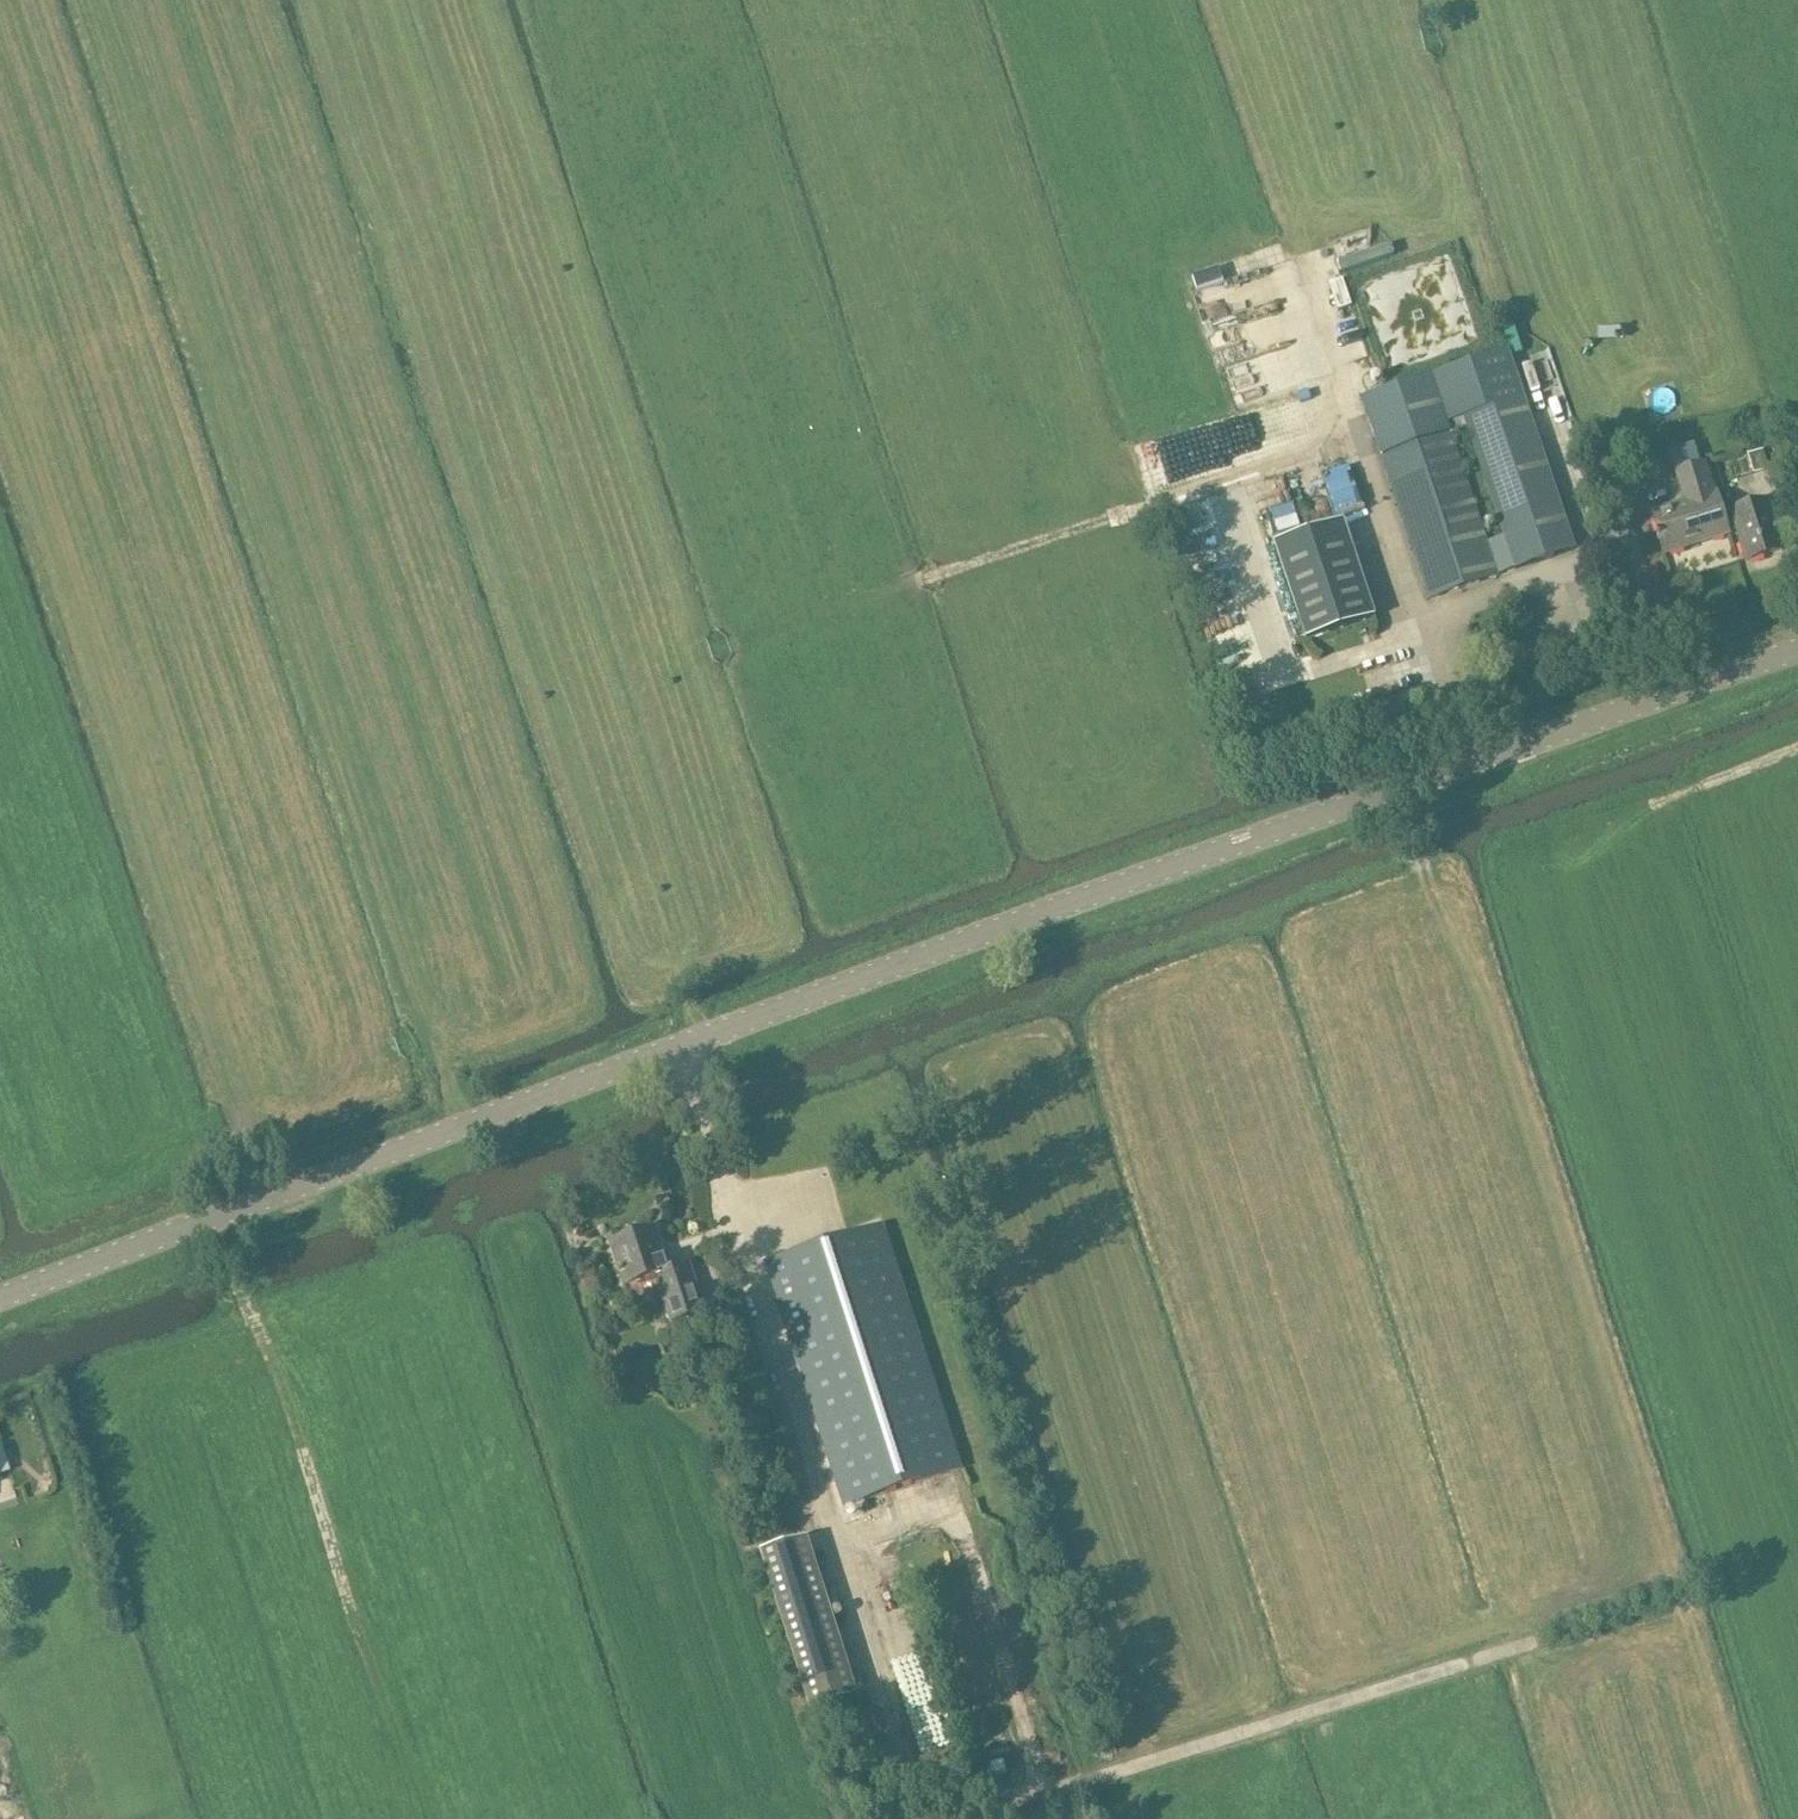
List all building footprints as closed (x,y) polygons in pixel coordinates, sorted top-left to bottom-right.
[(1432,378),(1363,401),(1428,599),(1575,549),(1510,352),(1432,378)] [(1731,514),(1722,516),(1716,494),(1713,495),(1704,466),(1677,474),(1685,503),(1653,513),(1665,554),(1728,535),(1722,517),(1731,514)] [(1767,503),(1731,514),(1722,517),(1728,535),(1727,533),(1736,530),(1746,562),(1782,551),(1767,503)] [(1375,618),(1344,523),(1276,545),(1307,641),(1375,618)] [(843,1506),(961,1468),(885,1226),(766,1264),(843,1506)] [(654,1229),(611,1243),(625,1286),(652,1277),(659,1299),(663,1298),(671,1326),(708,1315),(692,1263),(667,1271),(654,1229)] [(762,1554),(811,1711),(857,1696),(808,1539),(762,1554)]
